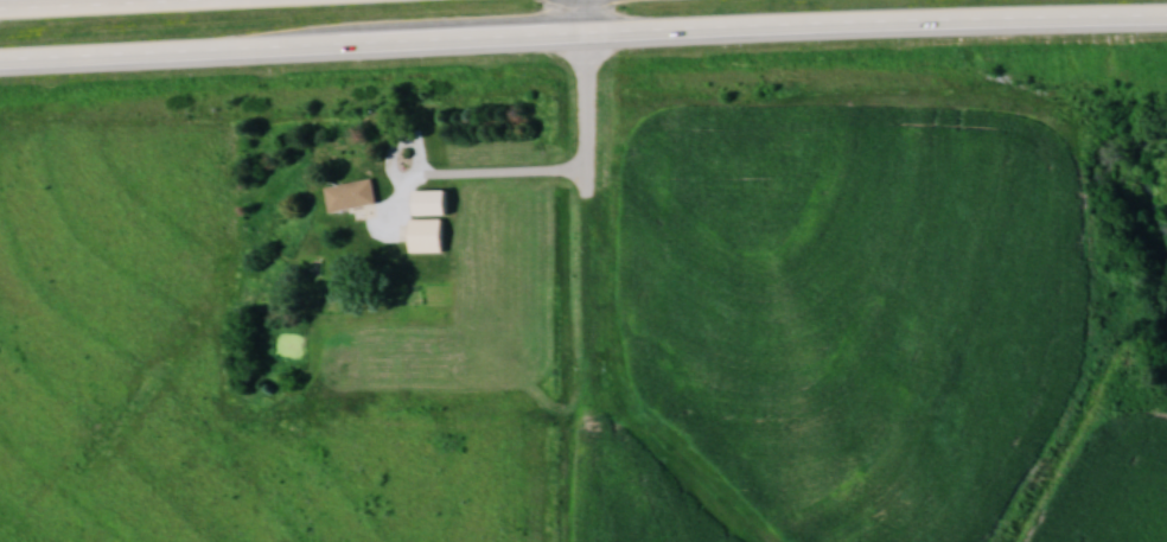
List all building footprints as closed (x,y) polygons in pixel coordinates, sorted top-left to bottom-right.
[(377,203),(372,177),(325,186),(330,212),(377,203)] [(448,215),(448,190),(415,190),(415,215),(448,215)] [(444,218),(411,218),(411,252),(444,252),(444,218)]
